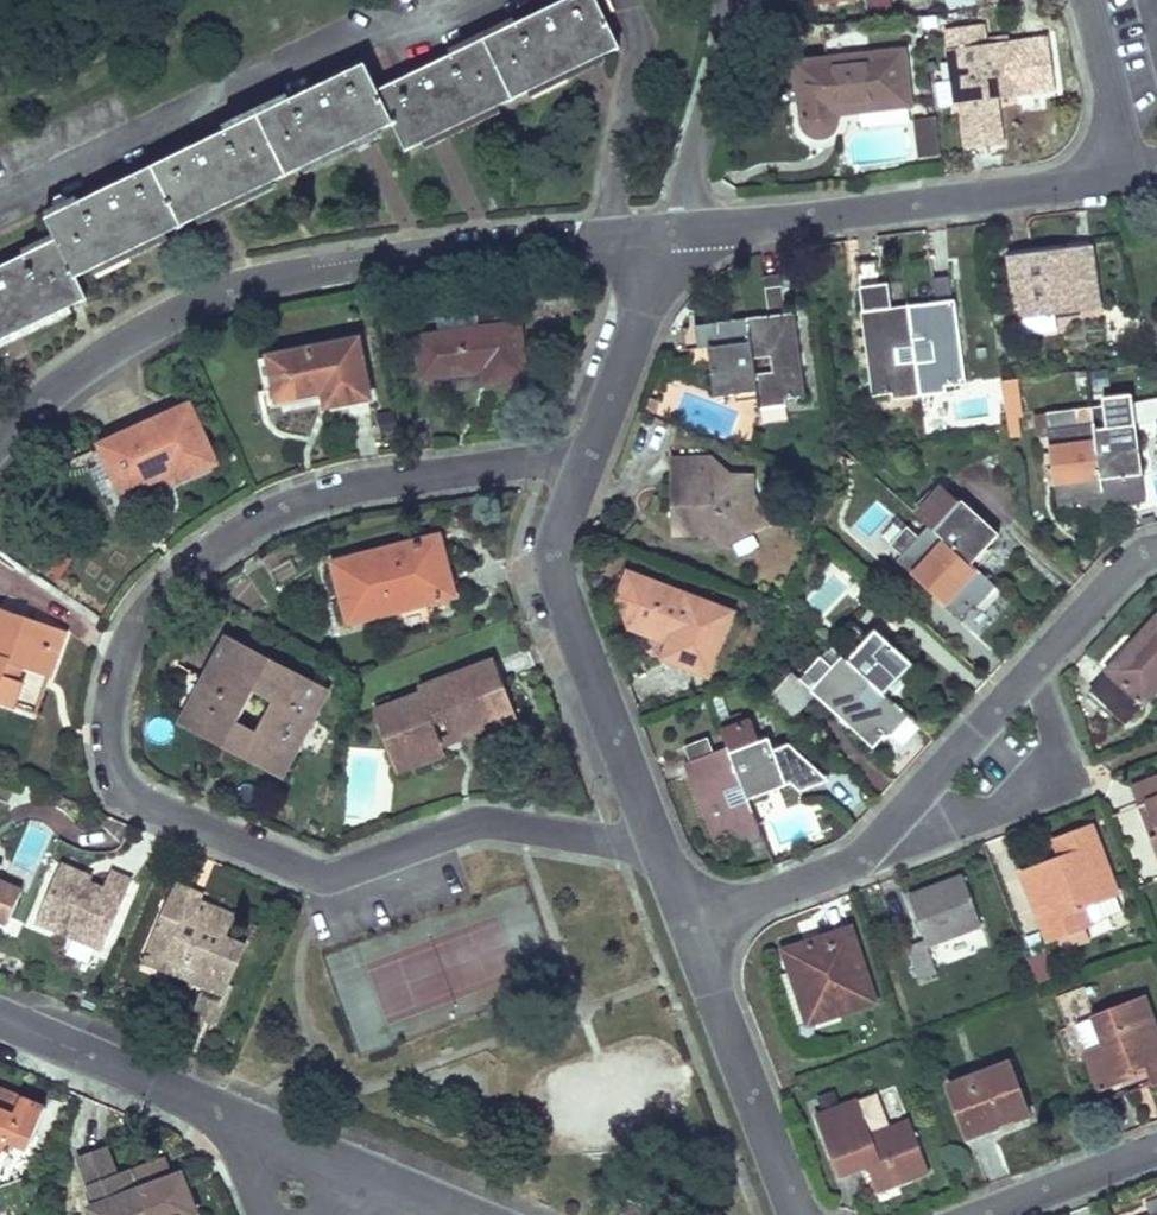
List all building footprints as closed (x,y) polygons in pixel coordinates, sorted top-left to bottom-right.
[(0,268),(0,341),(85,299),(76,278),(393,124),(407,150),(618,47),(595,0),(566,0),(378,92),(365,65),(46,219),(56,240),(0,268)] [(868,11),(891,9),(890,0),(867,0),(868,11)] [(1008,42),(949,51),(957,104),(961,104),(995,99),(1016,96),(1008,42)] [(903,53),(796,63),(802,127),(807,133),(815,137),(827,136),(834,130),(836,121),(835,113),(910,106),(903,53)] [(995,99),(961,104),(963,113),(984,110),(989,145),(1001,143),(995,99)] [(984,110),(963,113),(968,149),(989,145),(984,110)] [(936,118),(914,121),(919,160),(941,157),(936,118)] [(1089,247),(1008,258),(1016,316),(1097,305),(1089,247)] [(877,260),(857,262),(863,310),(860,312),(871,395),(892,392),(893,398),(920,395),(908,306),(891,309),(888,283),(878,285),(877,260)] [(768,316),(746,320),(756,391),(758,409),(785,406),(785,398),(804,396),(794,313),(786,314),(780,274),(761,276),(766,295),(768,316)] [(935,303),(908,306),(920,395),(945,391),(945,385),(965,384),(954,301),(952,300),(949,275),(932,277),(935,303)] [(515,306),(476,311),(479,330),(439,336),(436,336),(443,377),(483,370),(485,383),(525,377),(515,306)] [(476,311),(437,315),(439,336),(479,330),(476,311)] [(746,320),(682,329),(685,350),(709,347),(715,397),(756,391),(746,320)] [(358,341),(269,356),(278,401),(323,392),(326,407),(369,399),(358,341)] [(1140,433),(1156,433),(1156,401),(1139,402),(1140,433)] [(1122,405),(1092,407),(1093,422),(1101,479),(1141,475),(1135,427),(1125,427),(1122,405)] [(1092,407),(1077,409),(1079,424),(1093,422),(1092,407)] [(1077,409),(1045,412),(1056,512),(1079,510),(1079,515),(1104,512),(1101,479),(1093,422),(1079,424),(1077,409)] [(148,425),(103,447),(124,493),(157,479),(154,475),(169,469),(175,481),(214,464),(191,410),(149,429),(148,425)] [(668,459),(672,537),(716,534),(722,546),(766,521),(751,493),(752,474),(727,472),(728,466),(708,457),(668,459)] [(938,492),(917,515),(928,525),(971,563),(998,535),(961,501),(955,508),(938,492)] [(971,563),(928,525),(918,536),(907,527),(890,544),(901,556),(898,560),(959,617),(973,601),(978,607),(996,586),(971,563)] [(439,537),(333,564),(348,623),(455,596),(439,537)] [(731,612),(629,574),(619,597),(639,605),(631,627),(655,637),(658,630),(672,635),(669,642),(663,657),(706,674),(731,612)] [(639,605),(619,597),(631,627),(639,605)] [(14,706),(24,683),(18,680),(23,666),(51,675),(60,650),(40,643),(47,626),(22,617),(19,628),(1,621),(4,611),(0,609),(0,701),(14,706)] [(4,611),(1,621),(19,628),(22,617),(4,611)] [(1091,689),(1127,722),(1156,689),(1156,617),(1091,689)] [(850,622),(828,645),(842,655),(884,693),(911,664),(874,630),(868,638),(850,622)] [(67,633),(47,626),(40,643),(60,650),(67,633)] [(658,630),(655,637),(669,642),(672,635),(658,630)] [(230,636),(182,722),(206,734),(211,724),(231,735),(238,722),(255,691),(273,701),(256,732),(249,745),(287,765),(322,703),(316,700),(323,686),(230,636)] [(819,656),(798,678),(808,688),(810,691),(871,746),(886,732),(891,735),(908,717),(884,693),(842,655),(831,667),(819,656)] [(495,662),(489,663),(497,683),(502,681),(495,662)] [(421,696),(373,713),(397,772),(444,754),(442,747),(438,738),(431,721),(441,718),(453,714),(459,732),(513,711),(502,681),(497,683),(489,663),(419,689),(421,696)] [(323,686),(316,700),(322,703),(329,689),(323,686)] [(453,714),(441,718),(449,735),(438,738),(442,747),(516,719),(513,711),(459,732),(453,714)] [(751,720),(721,731),(728,746),(729,752),(758,741),(751,720)] [(211,724),(206,734),(282,775),(287,765),(249,745),(256,732),(238,722),(231,735),(211,724)] [(708,738),(684,747),(690,762),(714,842),(734,835),(736,840),(760,831),(747,800),(729,752),(728,746),(713,752),(708,738)] [(758,741),(729,752),(747,800),(786,784),(768,739),(758,741)] [(1133,786),(1141,806),(1148,803),(1156,826),(1156,777),(1133,786)] [(1141,806),(1153,838),(1156,837),(1156,826),(1148,803),(1141,806)] [(1061,858),(1022,873),(1048,940),(1089,923),(1082,906),(1116,894),(1091,828),(1066,837),(1073,854),(1061,858)] [(1066,837),(1055,841),(1061,858),(1073,854),(1066,837)] [(61,865),(37,922),(103,950),(131,881),(110,872),(103,890),(88,884),(87,884),(84,891),(76,887),(81,874),(61,865)] [(216,867),(204,890),(242,909),(253,887),(216,867)] [(91,878),(81,874),(76,887),(84,891),(87,884),(88,884),(91,878)] [(963,877),(908,897),(924,940),(907,946),(920,979),(937,973),(926,944),(981,924),(963,877)] [(4,933),(22,891),(0,882),(0,931),(4,933)] [(176,883),(165,907),(184,916),(186,908),(196,912),(201,900),(203,894),(176,883)] [(165,907),(149,948),(168,955),(162,968),(204,986),(226,995),(247,946),(226,937),(235,916),(201,900),(196,912),(186,908),(184,916),(165,907)] [(849,930),(785,951),(792,971),(799,970),(816,1019),(872,1001),(849,930)] [(149,948),(143,960),(162,968),(168,955),(149,948)] [(1038,987),(1060,978),(1050,952),(1027,961),(1038,987)] [(204,986),(190,1018),(212,1027),(226,995),(204,986)] [(1094,1017),(1105,1047),(1086,1053),(1099,1088),(1134,1075),(1132,1069),(1146,1063),(1149,1070),(1154,1082),(1156,1081),(1156,1033),(1144,998),(1094,1017)] [(1007,1063),(948,1085),(967,1134),(991,1126),(984,1110),(1021,1096),(1007,1063)] [(1146,1063),(1132,1069),(1134,1075),(1149,1070),(1146,1063)] [(2,1153),(8,1139),(28,1149),(45,1109),(0,1089),(0,1153),(2,1153)] [(1021,1096),(984,1110),(991,1126),(1027,1113),(1021,1096)] [(857,1101),(815,1116),(835,1166),(863,1155),(866,1166),(876,1190),(928,1172),(910,1121),(871,1135),(857,1101)] [(863,1155),(835,1166),(838,1176),(866,1166),(863,1155)] [(131,1172),(148,1214),(191,1214),(190,1214),(195,1212),(180,1173),(172,1176),(165,1160),(131,1172)] [(622,1214),(646,1214),(649,1209),(629,1201),(622,1214)]
